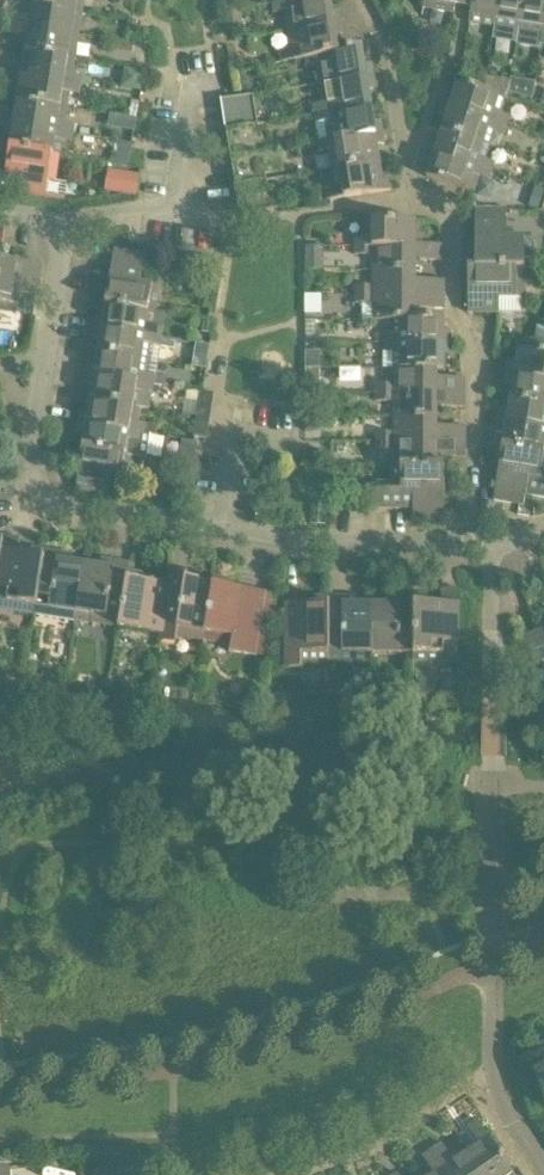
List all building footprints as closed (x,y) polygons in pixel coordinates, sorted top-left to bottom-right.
[(33,3),(83,11),(84,0),(34,0),(33,3)] [(224,13),(239,10),(238,0),(222,0),(224,13)] [(283,2),(273,3),(275,13),(284,12),(288,31),(342,22),(340,11),(333,12),(331,0),(302,0),(283,4),(283,2)] [(423,8),(455,13),(456,5),(472,7),(473,0),(425,0),(423,8)] [(469,23),(494,27),(498,0),(473,0),(472,7),(469,23)] [(492,39),(516,43),(523,0),(498,0),(494,27),(492,39)] [(516,43),(516,45),(540,49),(541,44),(543,27),(543,0),(523,0),(516,43)] [(83,11),(33,3),(31,18),(14,16),(13,24),(79,35),(83,11)] [(242,29),(239,10),(224,13),(226,31),(242,29)] [(342,22),(288,31),(291,50),(281,52),(282,62),(306,58),(306,57),(339,52),(339,51),(336,36),(344,34),(342,22)] [(79,35),(13,24),(11,33),(28,36),(26,51),(75,59),(79,35)] [(362,47),(339,51),(339,52),(306,57),(306,58),(307,66),(317,65),(320,84),(374,75),(372,64),(365,65),(362,47)] [(17,63),(15,74),(81,84),(82,76),(73,75),(75,59),(26,51),(24,64),(17,63)] [(81,84),(15,74),(13,87),(20,88),(18,99),(68,107),(70,93),(80,94),(81,84)] [(374,75),(320,84),(323,104),(313,106),(315,113),(371,104),(369,89),(376,88),(374,75)] [(512,92),(536,93),(536,79),(513,78),(512,92)] [(447,93),(443,105),(507,125),(510,116),(500,113),(505,97),(458,82),(453,95),(447,93)] [(224,114),(257,109),(254,95),(222,100),(224,114)] [(68,107),(18,99),(16,112),(9,111),(7,122),(74,132),(75,124),(65,123),(68,107)] [(371,104),(315,113),(316,123),(317,126),(326,126),(328,140),(329,140),(330,141),(383,132),(381,121),(374,122),(371,104)] [(507,125),(443,105),(439,116),(446,118),(442,130),(490,145),(495,130),(504,134),(507,125)] [(259,124),(257,109),(224,114),(226,129),(259,124)] [(128,118),(126,131),(136,133),(138,120),(128,118)] [(74,132),(7,122),(5,135),(12,136),(10,148),(60,156),(62,141),(72,142),(74,132)] [(261,138),(259,124),(226,129),(228,144),(261,138)] [(490,145),(442,130),(439,142),(432,140),(428,151),(492,171),(495,163),(485,160),(490,145)] [(328,140),(319,142),(321,152),(331,150),(333,169),(380,161),(378,146),(385,145),(383,132),(330,141),(329,140),(328,140)] [(263,152),(261,138),(228,144),(230,157),(263,152)] [(6,173),(18,175),(16,192),(19,192),(46,197),(64,200),(66,183),(56,181),(60,156),(10,148),(6,173)] [(492,171),(428,151),(424,162),(431,164),(427,178),(475,193),(480,177),(489,180),(492,171)] [(380,161),(333,169),(337,189),(327,190),(328,201),(392,191),(390,178),(383,179),(380,161)] [(265,167),(233,171),(235,185),(268,180),(265,167)] [(109,169),(106,190),(137,194),(140,174),(109,169)] [(268,180),(235,185),(237,199),(270,194),(268,180)] [(533,187),(528,206),(542,210),(543,203),(543,190),(533,187)] [(272,210),(270,194),(237,199),(239,215),(272,210)] [(476,267),(475,267),(475,268),(526,267),(526,269),(533,269),(533,238),(507,238),(507,210),(476,210),(476,267)] [(423,246),(423,245),(423,235),(416,235),(415,221),(365,221),(365,237),(355,237),(355,246),(423,246)] [(423,246),(355,246),(355,255),(373,255),(373,270),(416,271),(416,261),(444,261),(444,245),(423,245),(423,246)] [(115,250),(113,264),(143,269),(145,255),(115,250)] [(0,260),(0,311),(17,313),(20,294),(36,297),(41,267),(0,260)] [(113,264),(110,283),(106,303),(155,311),(159,287),(140,284),(143,269),(113,264)] [(475,268),(475,267),(469,267),(468,313),(500,313),(500,298),(526,298),(526,269),(526,267),(475,268)] [(416,271),(373,270),(373,286),(355,286),(355,295),(444,295),(444,280),(416,280),(416,271)] [(444,295),(355,295),(355,304),(360,304),(360,321),(394,321),(394,319),(416,319),(416,318),(416,310),(444,310),(444,295)] [(161,337),(163,337),(166,315),(155,313),(155,311),(106,303),(104,316),(97,315),(96,326),(161,337)] [(394,319),(394,321),(394,335),(384,335),(384,344),(451,344),(451,332),(444,332),(444,318),(416,318),(416,319),(394,319)] [(205,322),(204,332),(212,333),(213,323),(205,322)] [(96,326),(94,339),(101,340),(99,352),(148,360),(150,345),(160,347),(161,337),(96,326)] [(534,349),(543,351),(543,328),(538,327),(534,349)] [(161,337),(160,347),(175,349),(176,339),(163,337),(161,337)] [(384,344),(384,353),(382,353),(382,369),(394,369),(394,367),(437,367),(437,369),(444,369),(444,356),(451,356),(451,344),(384,344)] [(518,349),(516,363),(509,362),(507,373),(543,379),(543,353),(518,349)] [(158,361),(99,352),(97,365),(90,363),(88,375),(154,385),(155,377),(158,361)] [(306,353),(306,367),(320,367),(320,353),(306,353)] [(306,385),(320,385),(320,367),(306,367),(306,385)] [(394,367),(394,369),(394,384),(377,384),(377,393),(466,393),(466,378),(437,378),(437,369),(437,367),(394,367)] [(507,373),(505,385),(513,386),(511,399),(543,404),(543,379),(507,373)] [(154,385),(88,375),(86,387),(93,388),(91,400),(140,408),(140,407),(150,409),(154,385)] [(155,377),(154,385),(166,387),(167,378),(155,377)] [(201,391),(197,417),(211,419),(215,393),(201,391)] [(466,408),(466,393),(377,393),(377,402),(394,402),(394,418),(437,418),(437,408),(466,408)] [(511,399),(509,411),(501,410),(500,422),(543,429),(543,404),(511,399)] [(140,408),(91,400),(89,413),(82,412),(80,423),(150,435),(157,436),(159,426),(138,423),(140,408)] [(211,419),(197,417),(194,436),(208,439),(211,419)] [(437,418),(394,418),(394,433),(377,433),(377,442),(466,442),(466,427),(437,427),(437,418)] [(500,422),(498,433),(505,434),(503,446),(543,452),(543,429),(500,422)] [(84,448),(133,456),(147,458),(150,435),(80,423),(78,435),(85,436),(84,448)] [(194,465),(198,443),(182,440),(178,463),(194,465)] [(466,442),(377,442),(377,451),(394,451),(394,466),(437,466),(437,465),(437,457),(466,457),(466,442)] [(503,446),(496,487),(508,489),(506,502),(525,506),(526,495),(543,498),(543,452),(503,446)] [(128,482),(133,456),(84,448),(77,490),(107,495),(109,478),(128,482)] [(394,466),(394,483),(377,483),(377,509),(414,509),(414,504),(444,504),(444,465),(437,465),(437,466),(394,466)] [(508,489),(496,487),(494,500),(506,502),(508,489)] [(444,521),(444,504),(414,504),(414,509),(414,521),(444,521)] [(36,614),(37,606),(38,606),(38,605),(36,605),(45,550),(32,548),(31,555),(17,552),(19,538),(2,536),(2,540),(4,540),(0,563),(0,608),(36,614)] [(73,554),(45,550),(36,605),(38,605),(38,606),(36,614),(77,620),(78,615),(78,612),(81,612),(88,564),(72,561),(73,554)] [(81,612),(78,612),(77,620),(119,627),(129,571),(130,571),(131,563),(102,559),(101,566),(88,564),(81,612)] [(161,634),(161,633),(160,641),(177,643),(178,636),(204,640),(214,584),(212,584),(199,581),(200,574),(171,570),(169,585),(170,585),(164,614),(161,634)] [(119,627),(161,633),(161,634),(164,614),(170,585),(169,585),(141,580),(142,573),(130,571),(129,571),(119,627)] [(214,584),(204,640),(231,645),(230,652),(256,656),(262,620),(262,615),(266,596),(266,592),(227,586),(228,579),(214,577),(212,584),(214,584)] [(416,654),(414,654),(414,662),(458,662),(459,590),(442,590),(441,604),(428,604),(428,597),(415,597),(415,615),(416,654)] [(277,597),(266,596),(262,615),(262,620),(273,622),(277,597)] [(328,662),(328,597),(315,597),(315,604),(285,604),(285,669),(301,669),(302,662),(328,662)] [(370,615),(370,604),(357,604),(357,597),(328,597),(328,662),(372,662),(372,654),(369,654),(370,615)] [(386,604),(370,604),(370,615),(369,654),(372,654),(414,654),(416,654),(415,615),(415,597),(386,597),(386,604)] [(534,632),(543,662),(543,629),(534,632)] [(534,632),(521,636),(530,666),(543,662),(534,632)] [(259,636),(256,656),(267,658),(270,638),(259,636)] [(535,1071),(543,1100),(543,1068),(535,1071)] [(466,1154),(480,1174),(511,1174),(513,1174),(477,1120),(466,1127),(479,1145),(466,1154)] [(466,1154),(454,1162),(442,1144),(432,1151),(448,1174),(480,1174),(466,1154)] [(432,1151),(422,1157),(434,1174),(448,1174),(432,1151)]
